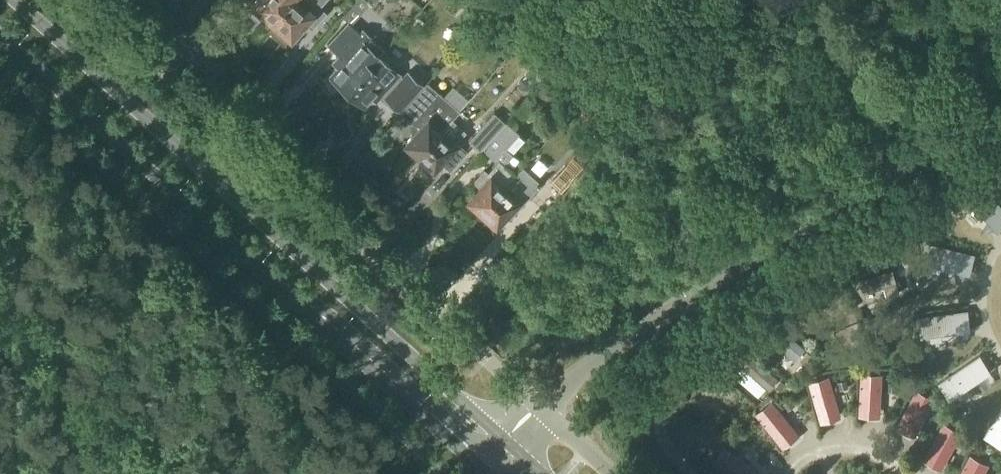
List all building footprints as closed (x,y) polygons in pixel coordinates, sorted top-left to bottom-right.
[(253,4),(256,7),(256,10),(260,15),(263,14),(272,21),(291,0),(257,0),(253,4)] [(327,11),(321,5),(325,0),(291,0),(272,21),(279,28),(279,31),(284,35),(287,35),(290,38),(307,19),(314,25),(327,11)] [(359,14),(370,2),(367,0),(357,0),(344,15),(352,22),(359,14)] [(330,75),(347,89),(370,64),(379,54),(384,49),(362,29),(336,58),(341,62),(330,75)] [(384,96),(383,97),(399,111),(431,75),(402,49),(391,61),(404,73),(402,76),(384,96)] [(370,64),(347,89),(364,105),(370,99),(376,92),(376,93),(380,96),(381,94),(384,96),(402,76),(399,74),(400,73),(379,54),(370,64)] [(419,154),(441,131),(452,119),(460,110),(428,81),(401,110),(415,123),(413,125),(413,130),(416,132),(406,142),(409,145),(409,148),(414,152),(417,152),(419,154)] [(452,119),(441,131),(419,154),(422,156),(422,159),(427,164),(430,164),(433,167),(440,159),(447,166),(464,148),(457,141),(466,131),(452,119),(460,110),(452,119)] [(480,151),(481,149),(505,122),(494,112),(468,141),(480,151)] [(480,209),(483,211),(515,175),(504,165),(513,155),(505,149),(519,133),(506,121),(505,122),(481,149),(496,162),(488,172),(485,169),(477,178),(477,182),(481,186),(469,199),(472,201),(472,204),(477,209),(480,209)] [(515,175),(483,211),(484,213),(485,216),(490,221),(493,220),(496,223),(506,211),(511,216),(541,182),(522,166),(515,175)]
